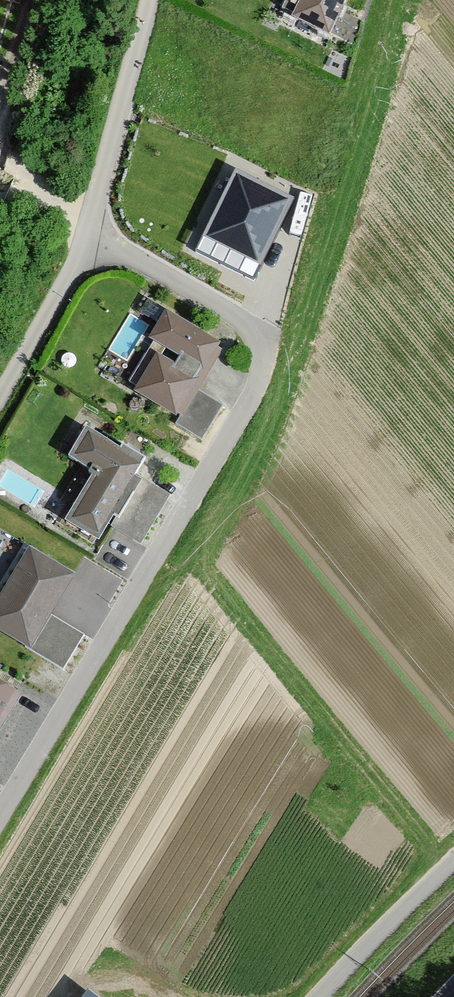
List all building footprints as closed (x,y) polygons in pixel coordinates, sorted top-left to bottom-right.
[(320,40),(341,0),(297,0),(285,22),(320,40)] [(294,197),(235,169),(196,250),(255,278),(294,197)] [(121,390),(171,421),(215,349),(161,315),(144,343),(148,346),(121,390)] [(55,525),(94,546),(139,465),(77,430),(57,465),(81,478),(55,525)] [(26,652),(67,576),(17,550),(0,581),(0,638),(26,652)] [(13,695),(0,688),(0,720),(13,695)]
